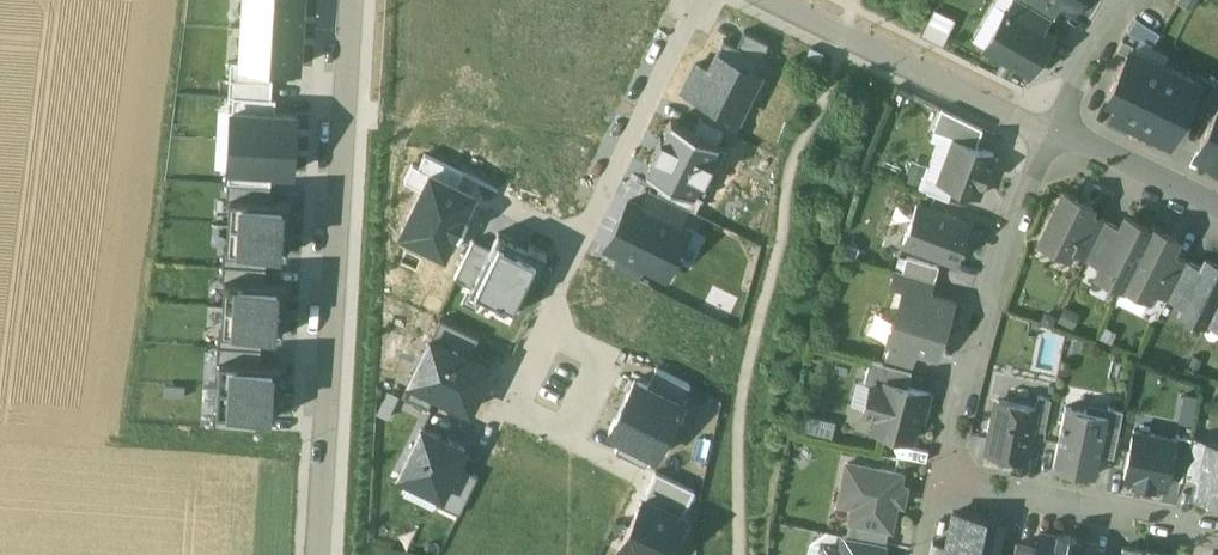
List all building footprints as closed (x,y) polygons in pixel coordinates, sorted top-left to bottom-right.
[(244,27),(301,31),(303,0),(246,0),(244,27)] [(1007,9),(1044,30),(1052,17),(1023,0),(1012,0),(1007,9)] [(1056,0),(1023,0),(1052,17),(1053,18),(1062,3),(1056,0)] [(1062,3),(1074,11),(1080,0),(1056,0),(1062,3)] [(1044,30),(1007,9),(985,47),(1030,73),(1052,35),(1044,30)] [(925,34),(945,43),(956,20),(936,10),(925,34)] [(244,27),(242,62),(274,65),(299,66),(301,31),(244,27)] [(763,56),(770,43),(744,31),(737,44),(763,56)] [(1134,44),(1123,39),(1118,49),(1128,54),(1130,48),(1132,49),(1134,44)] [(1132,49),(1130,48),(1128,54),(1107,95),(1119,101),(1113,114),(1135,125),(1165,65),(1132,49)] [(709,104),(741,119),(763,72),(715,50),(693,97),(709,104)] [(273,82),(274,65),(242,62),(232,62),(231,79),(273,82)] [(1197,81),(1165,65),(1135,125),(1158,136),(1164,123),(1175,129),(1186,107),(1199,82),(1197,81)] [(1201,75),(1197,81),(1199,82),(1186,107),(1199,114),(1215,82),(1201,75)] [(272,98),(273,82),(231,79),(229,96),(272,98)] [(1215,82),(1199,114),(1212,120),(1217,108),(1217,83),(1215,82)] [(709,104),(702,119),(725,130),(734,134),(741,119),(709,104)] [(1212,120),(1201,141),(1213,147),(1207,160),(1217,166),(1217,108),(1212,120)] [(233,110),(231,139),(295,143),(297,114),(233,110)] [(983,128),(953,114),(944,134),(955,138),(976,146),(983,128)] [(664,179),(702,198),(727,147),(719,142),(725,130),(702,119),(699,117),(693,130),(672,119),(663,137),(661,136),(652,153),(655,154),(646,171),(664,179)] [(976,146),(955,138),(939,181),(953,187),(978,196),(994,153),(976,146)] [(293,171),(295,143),(231,139),(229,168),(293,171)] [(419,166),(458,185),(464,172),(425,153),(419,166)] [(419,166),(413,163),(404,180),(423,189),(402,232),(445,253),(454,233),(459,235),(468,216),(464,214),(474,193),(458,185),(419,166)] [(948,200),(953,187),(939,181),(927,177),(922,190),(948,200)] [(702,198),(664,179),(657,192),(696,211),(702,198)] [(642,206),(682,225),(690,208),(651,189),(642,206)] [(1093,206),(1064,192),(1040,241),(1069,255),(1071,251),(1090,212),(1093,206)] [(230,197),(229,223),(289,226),(290,200),(230,197)] [(643,265),(667,277),(690,229),(682,225),(642,206),(630,200),(607,247),(617,252),(643,265)] [(969,223),(917,204),(903,242),(955,261),(969,223)] [(1090,212),(1071,251),(1086,258),(1105,220),(1090,212)] [(1150,228),(1125,216),(1120,227),(1101,265),(1097,274),(1124,287),(1124,285),(1150,228)] [(1105,220),(1086,258),(1101,265),(1120,227),(1105,220)] [(288,253),(289,226),(229,223),(228,249),(288,253)] [(1178,239),(1151,226),(1150,228),(1124,285),(1149,297),(1153,291),(1172,252),(1178,239)] [(472,286),(470,290),(497,304),(499,300),(519,310),(547,253),(528,244),(527,247),(499,233),(491,248),(472,286)] [(491,248),(474,240),(455,277),(472,286),(491,248)] [(643,265),(617,252),(610,265),(636,277),(643,265)] [(1187,259),(1172,252),(1153,291),(1168,298),(1187,259)] [(939,266),(907,257),(902,272),(934,282),(934,281),(939,266)] [(1181,310),(1207,323),(1209,318),(1217,298),(1217,264),(1206,258),(1202,267),(1183,305),(1181,310)] [(1202,267),(1187,259),(1168,298),(1183,305),(1202,267)] [(902,272),(894,269),(890,284),(905,289),(906,288),(930,295),(934,282),(902,272)] [(225,278),(223,304),(285,308),(286,282),(225,278)] [(930,295),(906,288),(905,289),(896,318),(895,317),(887,341),(891,342),(917,350),(937,356),(945,333),(940,331),(944,320),(948,321),(954,302),(930,295)] [(1209,318),(1217,323),(1217,298),(1209,318)] [(283,334),(285,308),(223,304),(222,330),(283,334)] [(478,337),(441,319),(430,337),(469,356),(478,337)] [(435,393),(470,410),(491,367),(469,356),(430,337),(409,381),(435,393)] [(917,350),(891,342),(885,364),(911,370),(917,350)] [(220,359),(219,385),(280,389),(282,363),(220,359)] [(885,364),(870,360),(864,382),(871,384),(884,387),(885,381),(907,387),(912,371),(911,370),(885,364)] [(648,385),(682,402),(691,385),(657,368),(648,385)] [(656,455),(682,402),(648,385),(635,378),(609,432),(622,438),(652,453),(656,455)] [(435,393),(409,381),(403,396),(429,408),(435,393)] [(884,387),(871,384),(864,412),(876,415),(873,429),(913,439),(919,416),(925,412),(930,392),(907,387),(885,381),(884,387)] [(278,416),(280,389),(219,385),(217,412),(278,416)] [(1052,399),(1038,396),(1035,407),(1031,428),(1045,431),(1052,399)] [(1035,407),(998,400),(995,418),(990,417),(987,435),(991,436),(988,453),(1025,461),(1031,428),(1035,407)] [(1107,413),(1065,404),(1053,466),(1095,474),(1101,443),(1108,413),(1107,413)] [(1123,409),(1108,405),(1107,413),(1108,413),(1101,443),(1115,446),(1123,409)] [(801,431),(832,438),(836,423),(805,416),(801,431)] [(422,424),(398,476),(444,498),(459,467),(469,445),(422,424)] [(1155,433),(1134,429),(1124,478),(1135,479),(1134,482),(1155,486),(1156,484),(1166,486),(1176,438),(1156,434),(1155,433)] [(646,466),(652,453),(622,438),(615,451),(646,466)] [(1205,441),(1191,438),(1184,472),(1198,475),(1205,441)] [(1205,441),(1198,475),(1194,494),(1217,499),(1217,443),(1205,441)] [(891,528),(902,473),(847,462),(842,487),(857,491),(851,521),(888,528),(891,528)] [(478,476),(459,467),(444,498),(463,507),(478,476)] [(684,516),(696,490),(656,472),(644,498),(684,516)] [(684,516),(644,498),(622,545),(624,546),(643,554),(665,554),(667,552),(684,516)] [(1003,522),(954,512),(948,544),(945,554),(997,554),(1003,522)] [(888,528),(851,521),(848,536),(885,542),(888,528)] [(1040,531),(1037,546),(1035,554),(1092,554),(1094,542),(1076,539),(1077,536),(1058,532),(1058,535),(1040,531)] [(885,542),(848,536),(843,535),(840,551),(827,549),(826,554),(883,554),(885,542)] [(948,544),(934,541),(931,554),(945,554),(948,544)] [(1016,542),(1014,554),(1035,554),(1037,546),(1016,542)] [(1123,546),(1121,554),(1168,554),(1123,546)]
